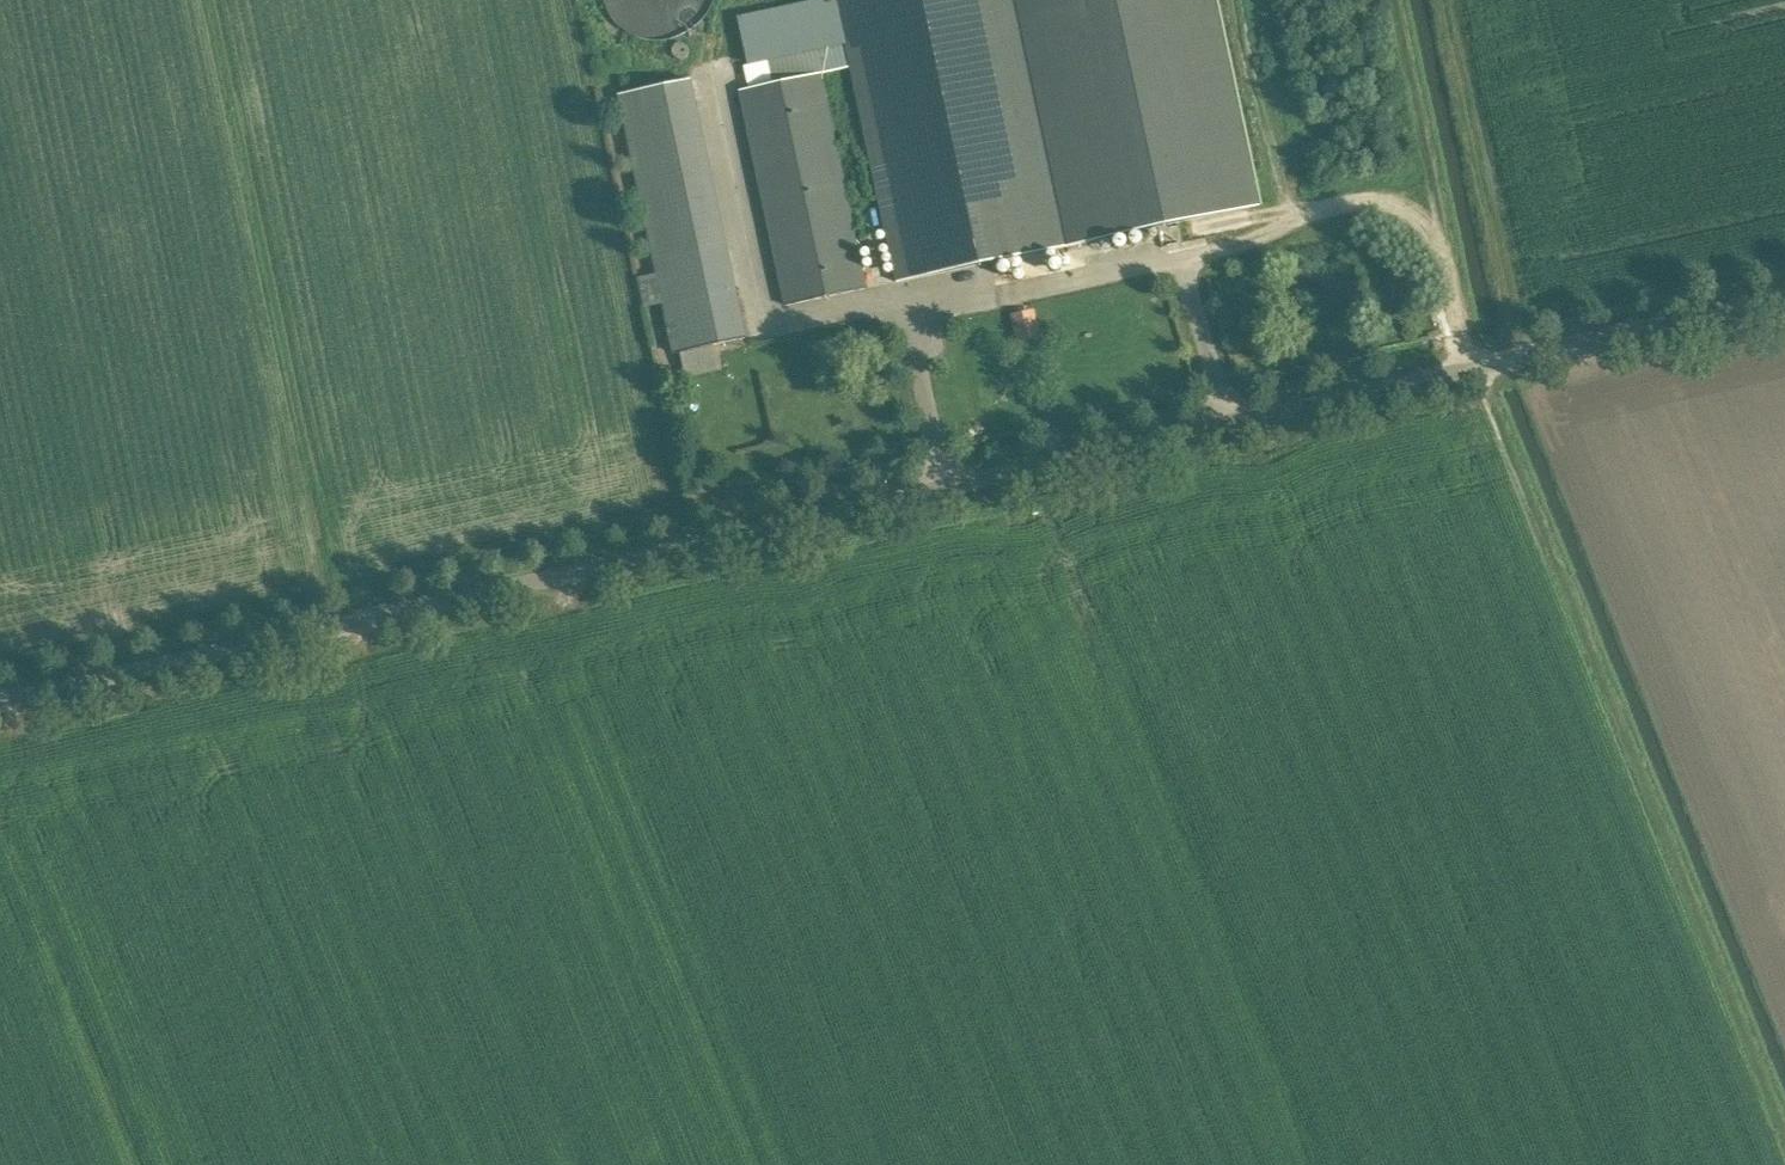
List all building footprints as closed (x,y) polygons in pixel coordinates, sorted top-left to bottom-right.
[(606,4),(609,10),(614,16),(619,22),(625,28),(632,32),(640,35),(648,37),(656,38),(663,38),(671,38),(678,36),(684,33),(690,30),(695,26),(700,22),(705,17),(709,11),(713,4),(714,0),(605,0),(606,4)] [(1059,208),(1015,0),(837,0),(848,49),(770,66),(774,82),(740,90),(786,305),(865,288),(820,74),(851,68),(897,282),(1059,248),(1051,209),(1059,208)] [(1069,246),(1259,205),(1215,0),(1016,0),(1069,246)] [(619,94),(675,353),(745,338),(690,79),(619,94)] [(1031,310),(1012,314),(1017,339),(1036,335),(1031,310)]
